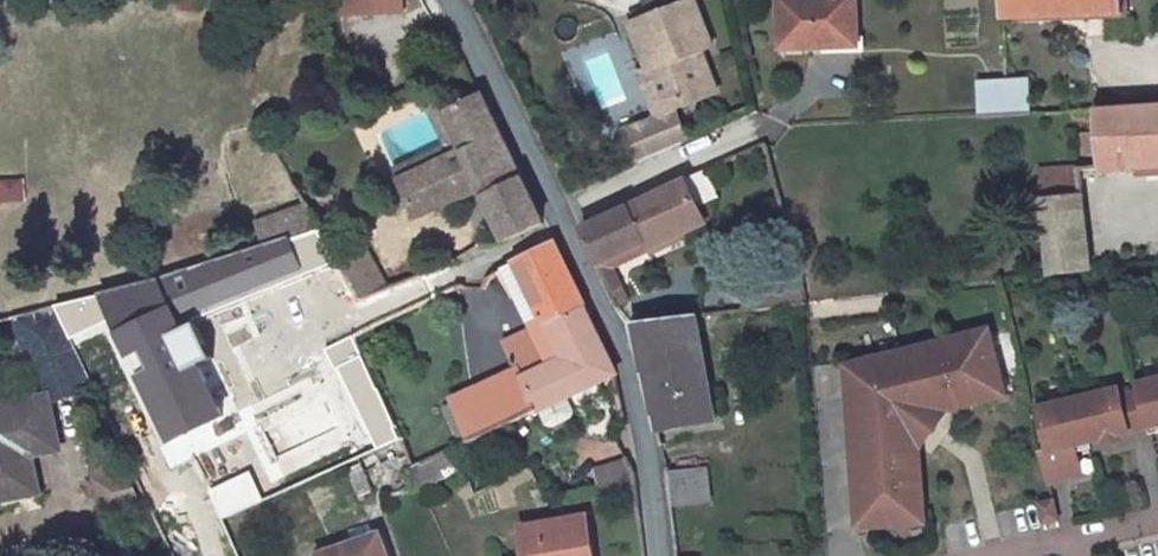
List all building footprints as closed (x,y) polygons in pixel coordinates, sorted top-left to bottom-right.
[(644,68),(636,70),(653,113),(683,102),(678,90),(709,78),(703,62),(695,60),(691,51),(707,45),(691,0),(685,0),(626,21),(644,68)] [(780,49),(855,48),(854,0),(779,0),(780,49)] [(1123,15),(1123,0),(1003,0),(1003,17),(1123,15)] [(578,52),(597,102),(641,86),(623,36),(578,52)] [(978,113),(1029,112),(1028,76),(1005,76),(977,77),(978,113)] [(683,102),(714,91),(709,78),(678,90),(683,102)] [(385,124),(423,217),(481,193),(506,244),(540,225),(504,149),(476,93),(440,107),(431,90),(394,105),(380,113),(385,124)] [(1157,166),(1157,107),(1095,109),(1097,134),(1085,134),(1086,169),(1157,166)] [(687,176),(579,230),(593,262),(638,242),(643,250),(704,223),(696,205),(716,196),(701,164),(685,172),(687,176)] [(1042,200),(1081,197),(1079,169),(1041,171),(1042,200)] [(29,201),(25,176),(0,180),(0,205),(29,201)] [(1085,270),(1081,197),(1042,200),(1046,274),(1085,270)] [(289,255),(324,242),(311,215),(258,237),(269,263),(288,255),(289,255)] [(289,255),(301,282),(336,264),(330,253),(324,242),(289,255)] [(361,257),(354,242),(330,253),(336,264),(361,312),(392,298),(368,255),(361,257)] [(549,243),(519,262),(548,323),(579,307),(564,274),(551,243),(549,243)] [(269,263),(187,296),(184,289),(175,291),(174,301),(156,306),(177,337),(301,282),(288,255),(269,263)] [(548,323),(519,262),(505,270),(535,329),(548,323)] [(619,289),(608,295),(612,308),(625,302),(619,289)] [(233,432),(177,337),(156,306),(105,321),(185,458),(233,432)] [(570,397),(606,377),(594,346),(579,307),(548,323),(566,360),(526,381),(543,412),(570,397)] [(631,326),(654,431),(711,420),(695,317),(631,326)] [(76,321),(36,328),(40,347),(59,344),(65,378),(51,381),(55,401),(91,394),(76,321)] [(548,323),(535,329),(509,349),(523,375),(526,381),(566,360),(548,323)] [(1000,342),(843,360),(863,523),(928,503),(923,462),(915,463),(911,431),(907,427),(905,421),(926,393),(935,400),(968,396),(969,404),(1008,399),(1000,342)] [(361,344),(347,352),(361,378),(375,370),(361,344)] [(526,381),(523,375),(463,406),(479,446),(543,412),(526,381)] [(1157,428),(1157,388),(1136,394),(1135,388),(1093,399),(1095,406),(1096,410),(1082,413),(1081,409),(1035,422),(1045,456),(1039,457),(1048,489),(1081,480),(1073,456),(1072,452),(1089,447),(1092,455),(1108,450),(1106,443),(1157,428)] [(915,463),(923,462),(920,440),(947,406),(969,404),(968,396),(935,400),(926,393),(905,421),(907,427),(911,431),(915,463)] [(570,397),(543,412),(552,429),(558,430),(577,419),(580,414),(570,397)] [(0,404),(0,494),(35,486),(27,451),(56,444),(45,400),(6,409),(5,403),(0,404)] [(418,463),(425,486),(459,475),(452,453),(418,463)] [(368,459),(354,462),(361,499),(376,496),(368,459)] [(629,463),(596,469),(601,499),(635,493),(635,490),(635,489),(632,472),(629,463)] [(669,472),(675,509),(716,502),(710,465),(669,472)] [(125,469),(94,476),(102,512),(142,502),(125,469)] [(1049,498),(1033,502),(1038,523),(1054,518),(1049,498)] [(928,503),(863,523),(930,515),(928,503)] [(522,528),(526,555),(591,555),(586,520),(522,528)] [(324,555),(385,555),(379,538),(324,555)]
